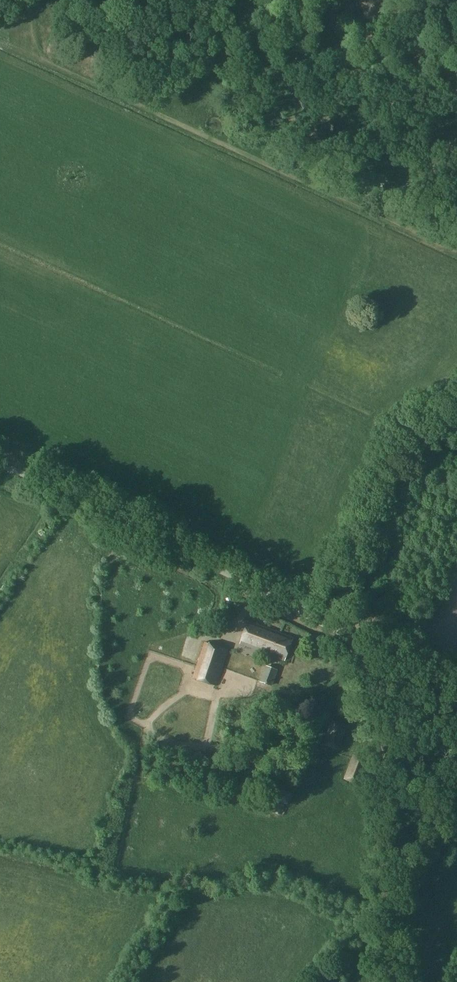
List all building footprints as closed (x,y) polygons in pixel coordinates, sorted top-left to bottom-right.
[(293,638),(250,621),(241,644),(284,661),(293,638)] [(228,650),(205,642),(193,679),(216,686),(228,650)] [(278,670),(266,666),(260,682),(272,687),(278,670)] [(339,751),(347,727),(333,721),(324,745),(339,751)] [(366,760),(353,755),(344,780),(357,785),(366,760)] [(285,803),(293,792),(281,784),(273,795),(285,803)]
